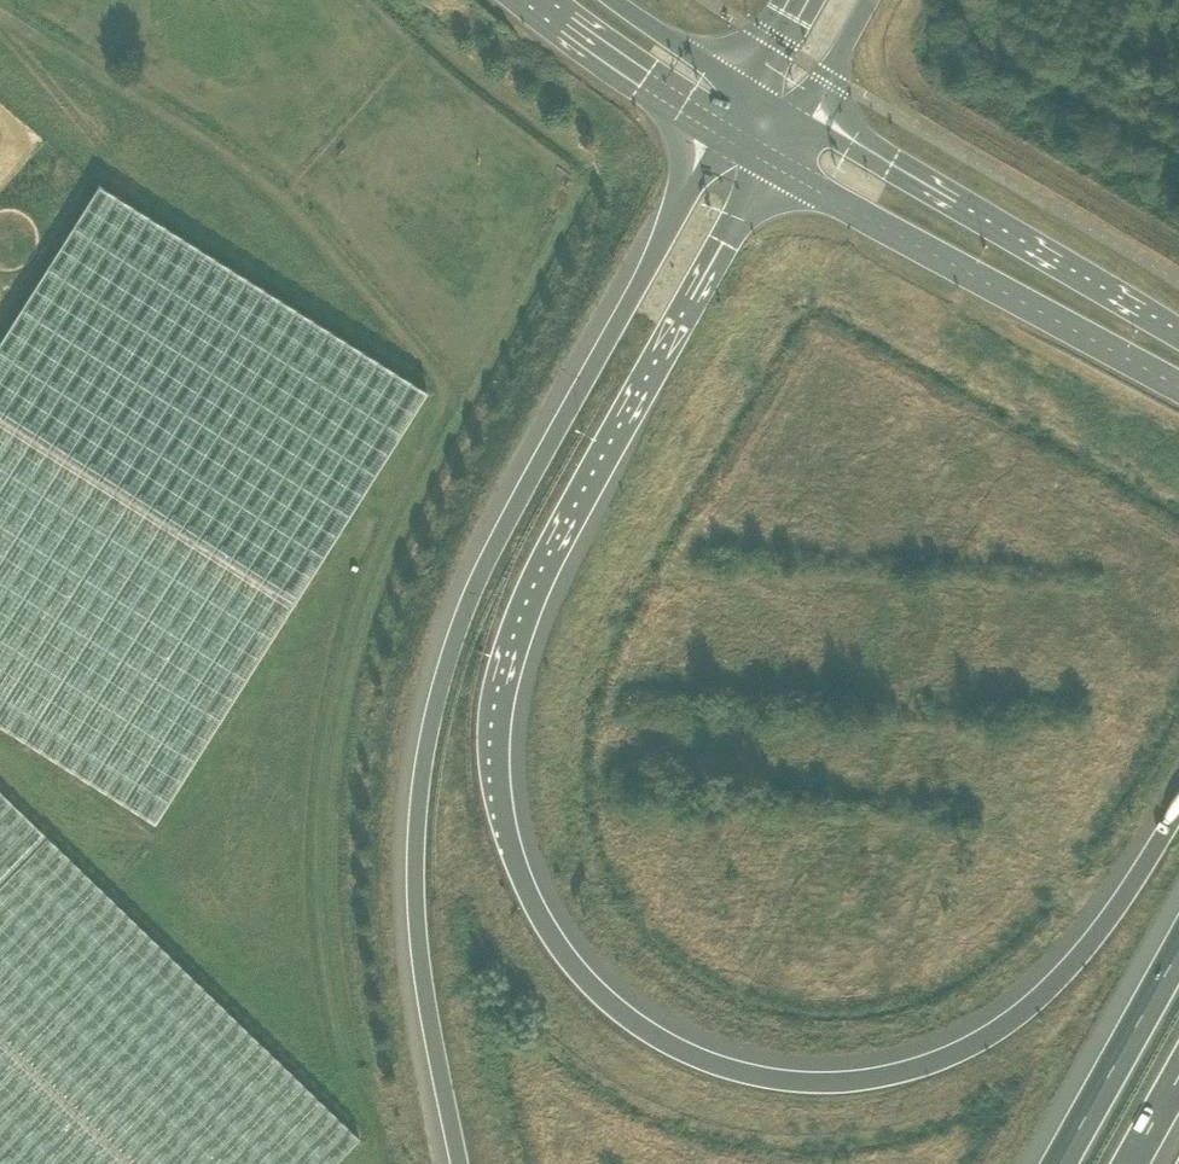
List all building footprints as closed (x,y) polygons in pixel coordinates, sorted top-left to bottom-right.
[(155,823),(427,392),(100,186),(0,344),(0,725),(155,823)] [(360,1138),(0,790),(0,1163),(335,1163),(360,1138)]
